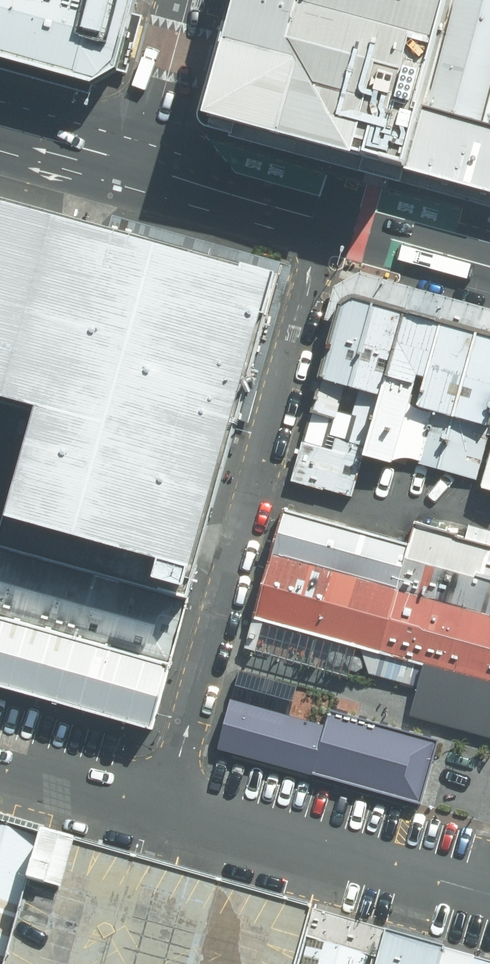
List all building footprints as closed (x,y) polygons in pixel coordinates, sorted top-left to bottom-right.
[(137,0),(0,0),(0,60),(94,86),(118,72),(137,0)] [(210,119),(396,168),(442,0),(242,0),(210,119)] [(406,168),(489,190),(489,0),(452,0),(406,168)] [(0,199),(0,404),(29,412),(0,515),(5,517),(183,567),(191,538),(266,274),(0,199)] [(402,313),(340,296),(288,481),(350,498),(362,455),(402,313)] [(437,322),(402,313),(362,455),(397,465),(398,460),(437,322)] [(437,322),(398,460),(471,480),(489,414),(489,337),(437,322)] [(471,480),(470,485),(489,490),(489,414),(471,480)] [(409,547),(283,513),(254,617),(363,647),(381,652),(397,589),(409,547)] [(397,589),(489,614),(489,547),(415,525),(409,547),(397,589)] [(0,551),(0,614),(169,659),(185,599),(0,551)] [(381,652),(416,661),(424,663),(489,681),(489,614),(397,589),(381,652)] [(0,618),(0,682),(146,723),(163,664),(0,618)] [(381,652),(363,647),(370,674),(410,685),(416,661),(381,652)] [(424,663),(411,715),(489,738),(489,681),(424,663)] [(231,701),(218,749),(418,805),(436,740),(329,710),(325,727),(231,701)] [(0,822),(0,953),(34,830),(0,822)] [(37,828),(0,956),(0,963),(298,963),(315,904),(37,828)] [(384,932),(316,914),(302,963),(375,963),(384,932)] [(443,949),(400,937),(384,932),(375,963),(439,963),(443,949)] [(443,949),(439,963),(489,963),(489,962),(443,949)]
